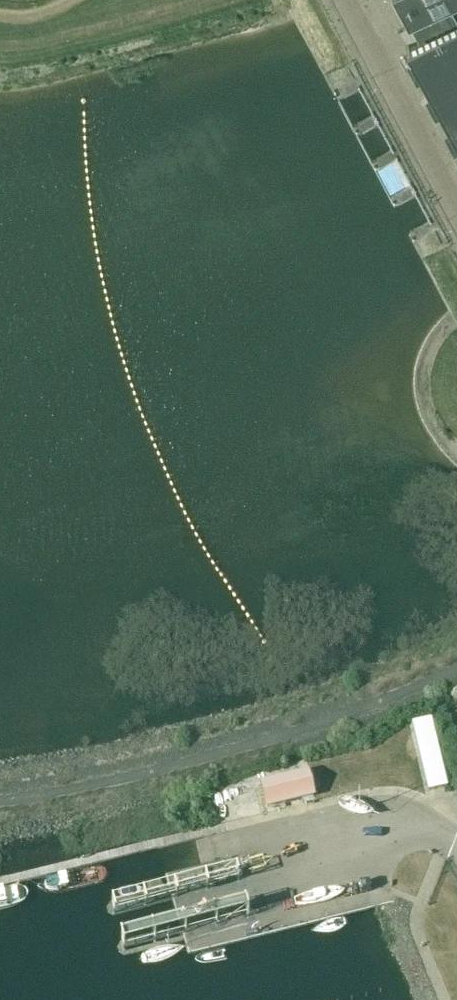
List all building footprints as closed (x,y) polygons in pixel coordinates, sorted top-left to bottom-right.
[(450,5),(456,2),(456,0),(393,0),(408,29),(411,27),(418,41),(409,45),(407,43),(404,44),(456,145),(456,18),(450,5)] [(448,785),(431,717),(411,722),(428,790),(448,785)] [(261,784),(267,807),(313,796),(307,772),(261,784)] [(227,796),(218,797),(221,815),(230,814),(227,796)]
